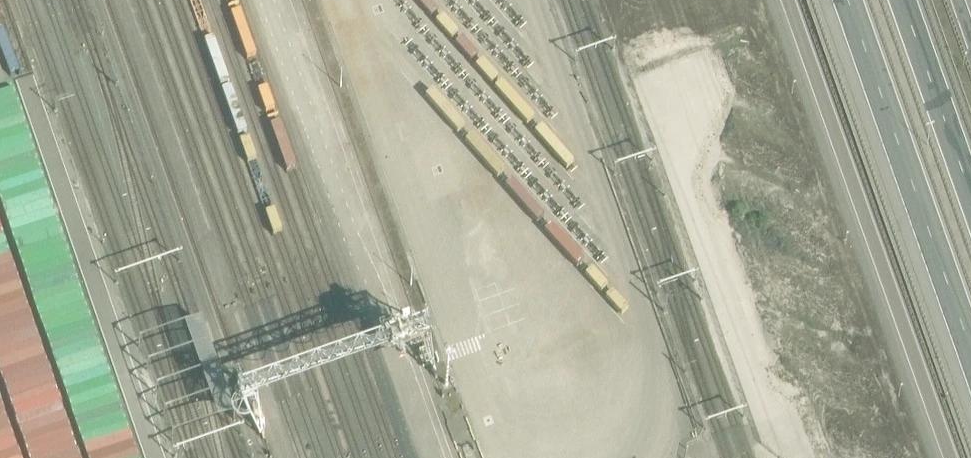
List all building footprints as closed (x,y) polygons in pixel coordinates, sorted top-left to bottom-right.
[(163,445),(236,419),(202,324),(129,349),(163,445)]
